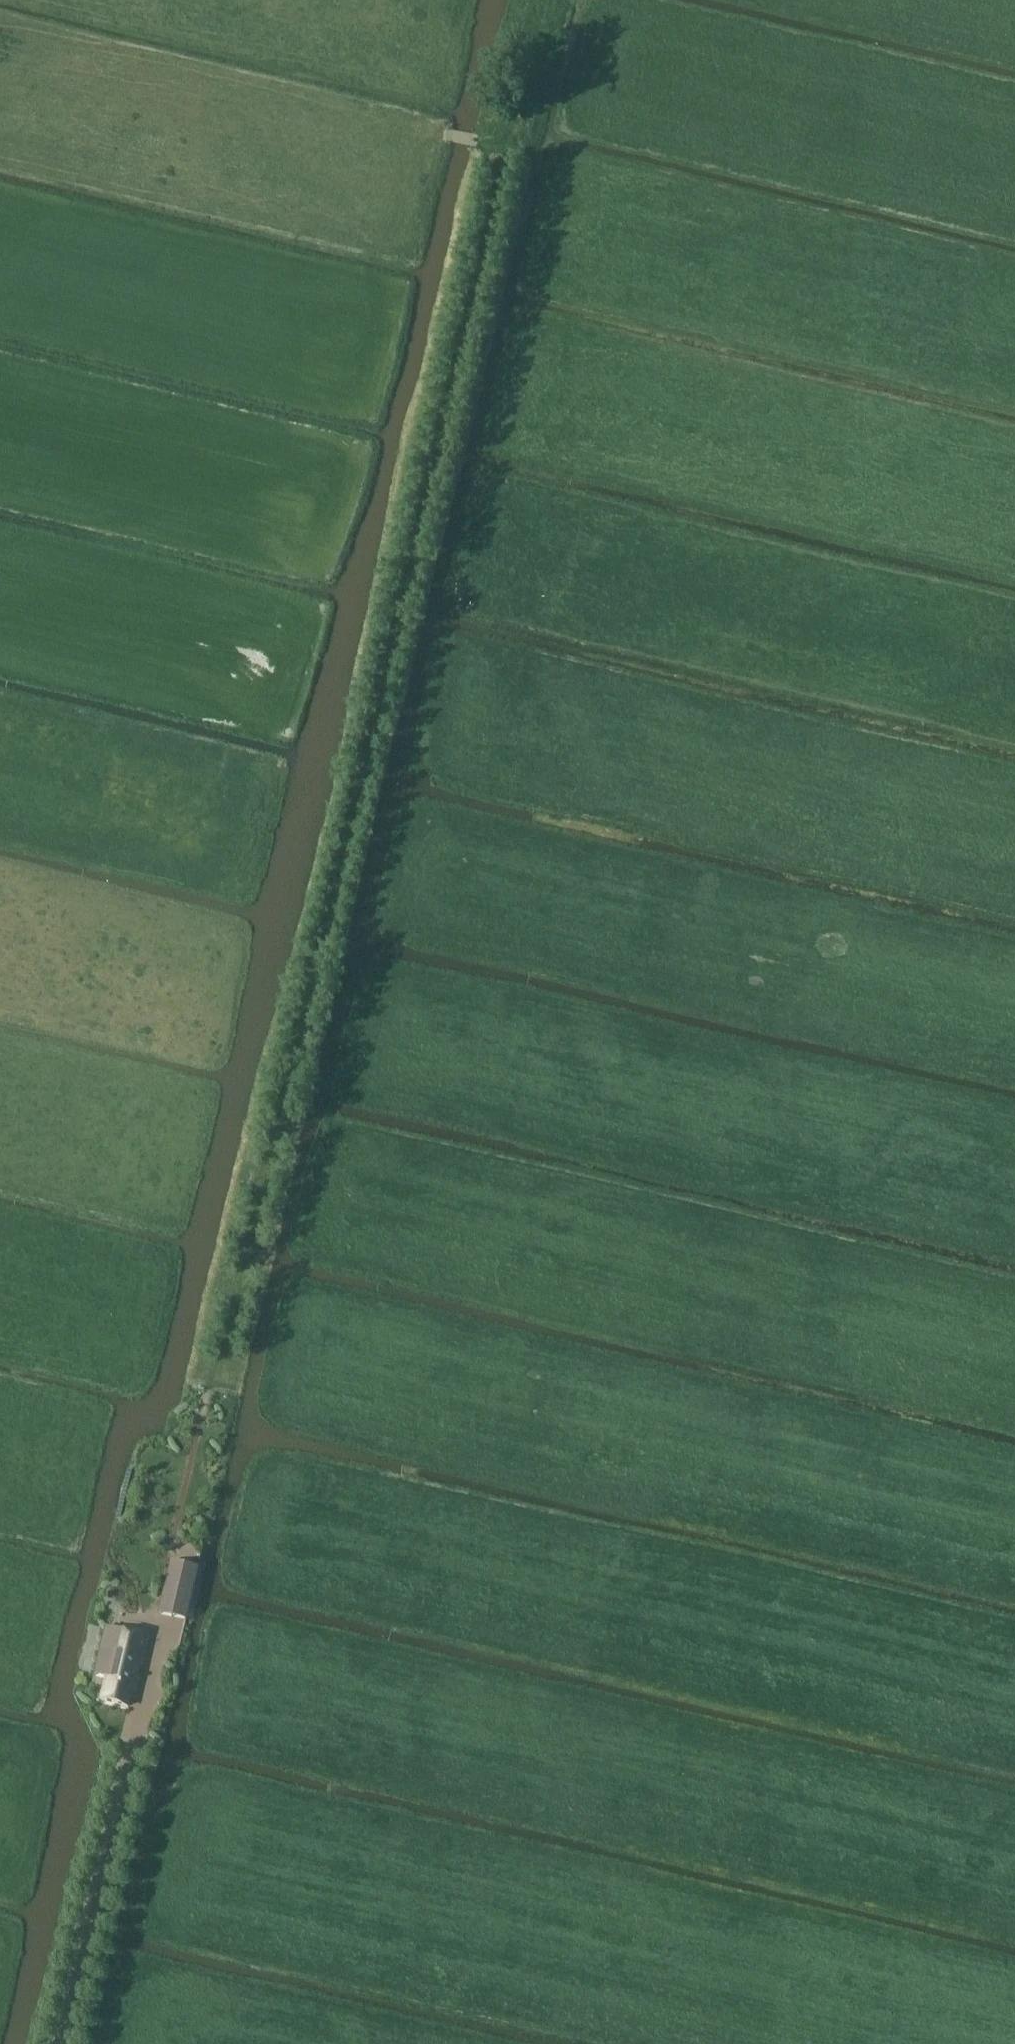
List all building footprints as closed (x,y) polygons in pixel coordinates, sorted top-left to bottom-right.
[(191,1596),(198,1568),(170,1561),(164,1590),(191,1596)] [(98,1647),(94,1662),(105,1665),(97,1702),(122,1708),(126,1689),(128,1689),(141,1639),(113,1632),(109,1649),(98,1647)]
